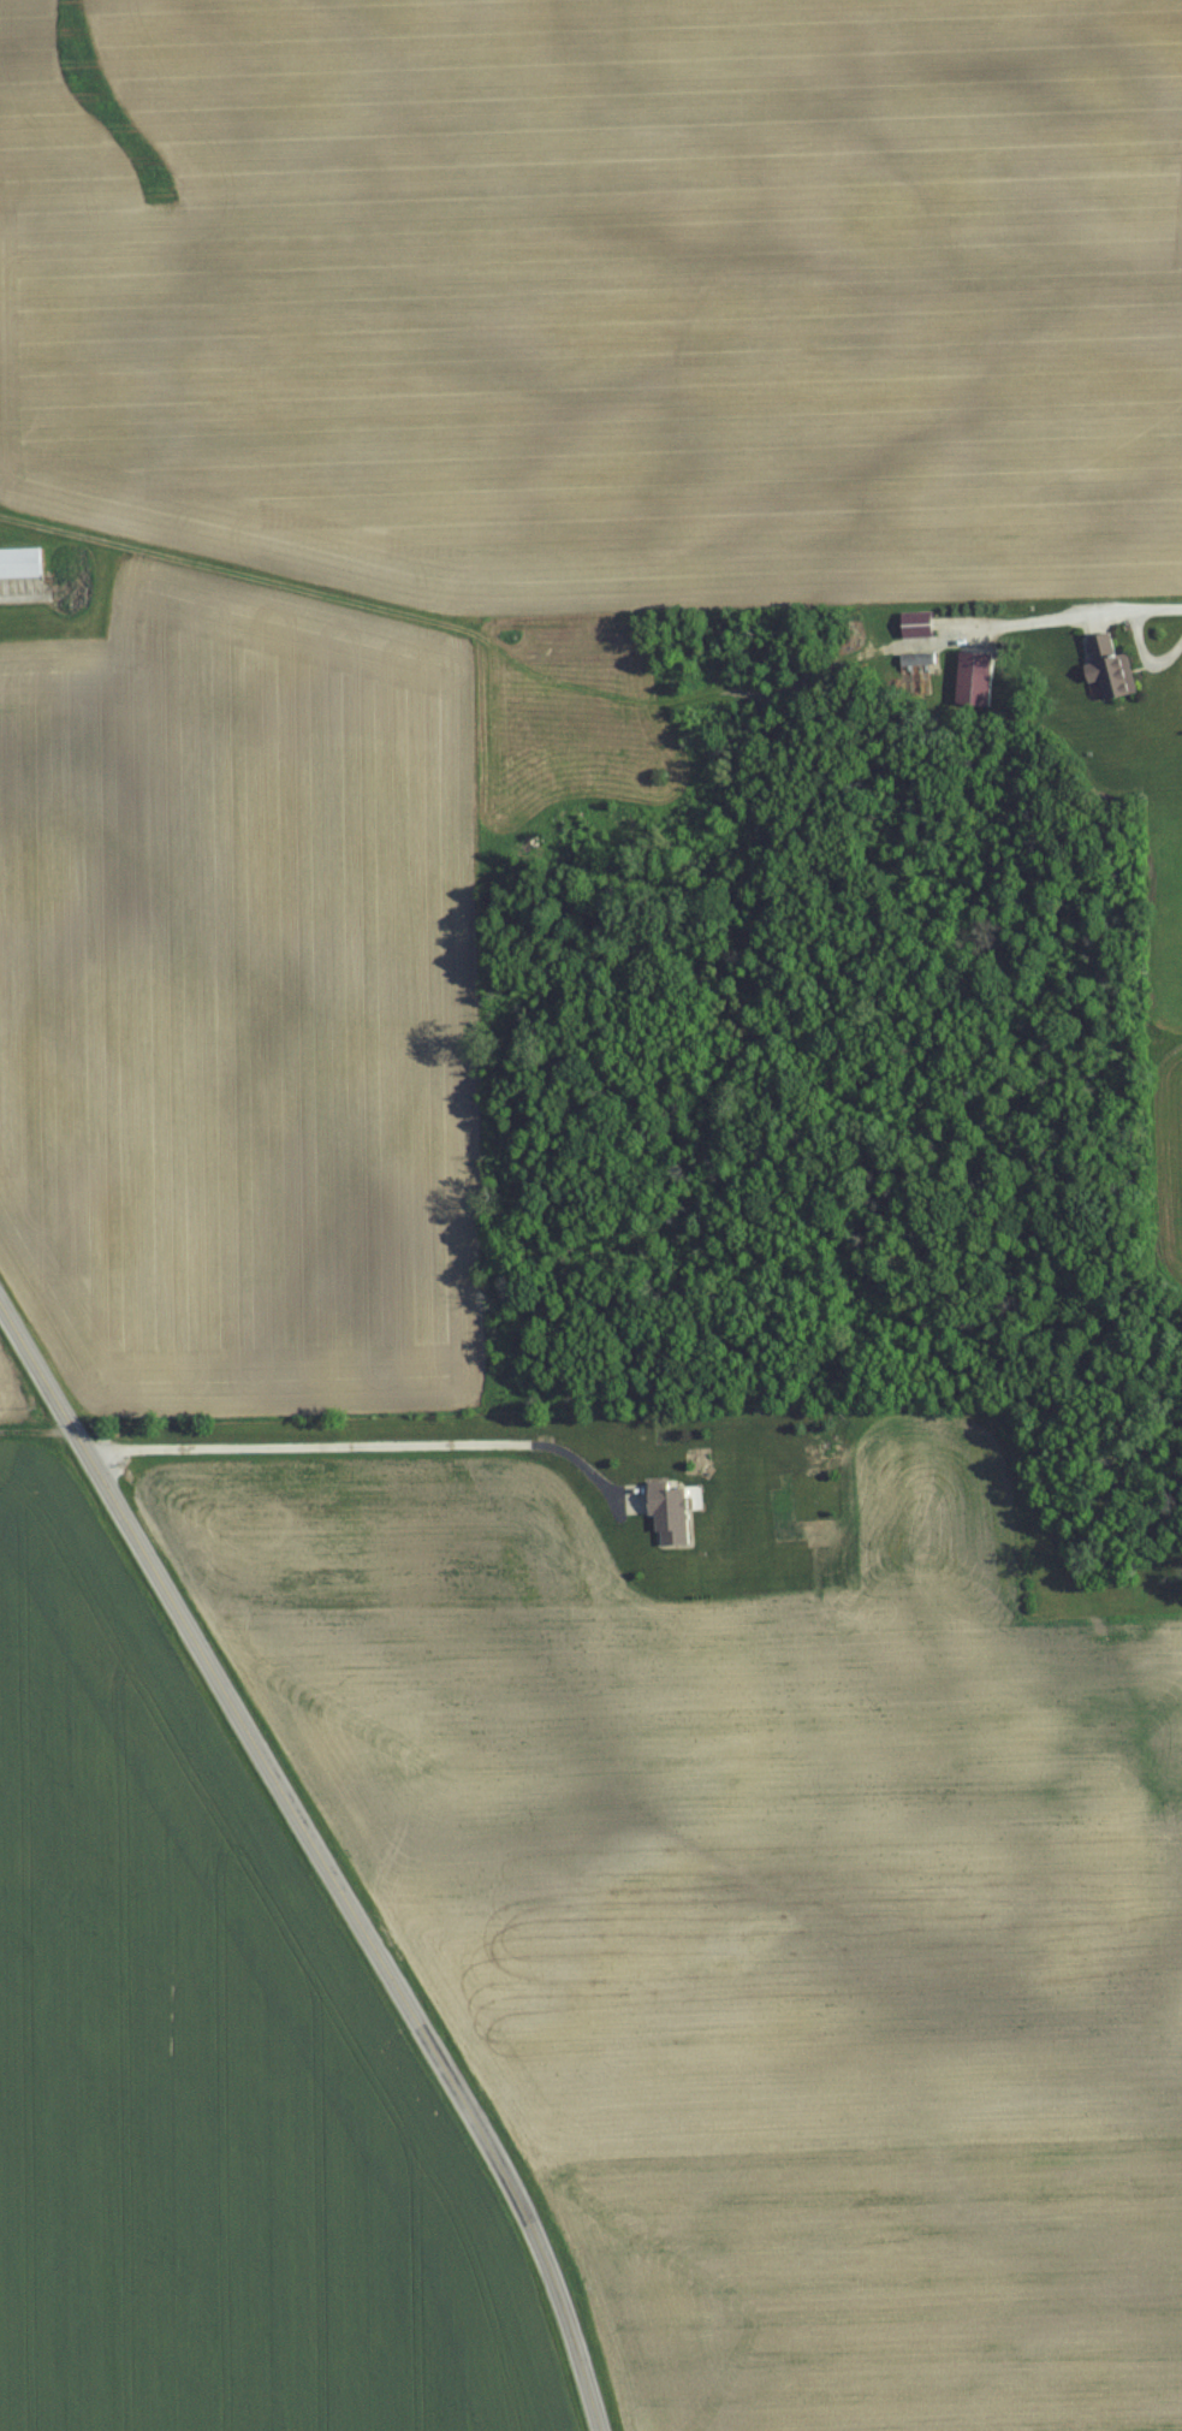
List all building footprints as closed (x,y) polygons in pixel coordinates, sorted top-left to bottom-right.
[(44,549),(0,549),(0,578),(45,578),(44,549)] [(938,638),(938,616),(907,616),(907,638),(938,638)] [(1109,699),(1129,695),(1116,632),(1093,637),(1098,662),(1087,664),(1091,683),(1105,680),(1109,699)] [(998,652),(961,651),(959,704),(996,705),(998,652)] [(901,666),(939,665),(939,653),(901,654),(901,666)] [(653,1515),(664,1515),(664,1546),(694,1545),(693,1488),(672,1488),(672,1482),(652,1482),(653,1515)]
